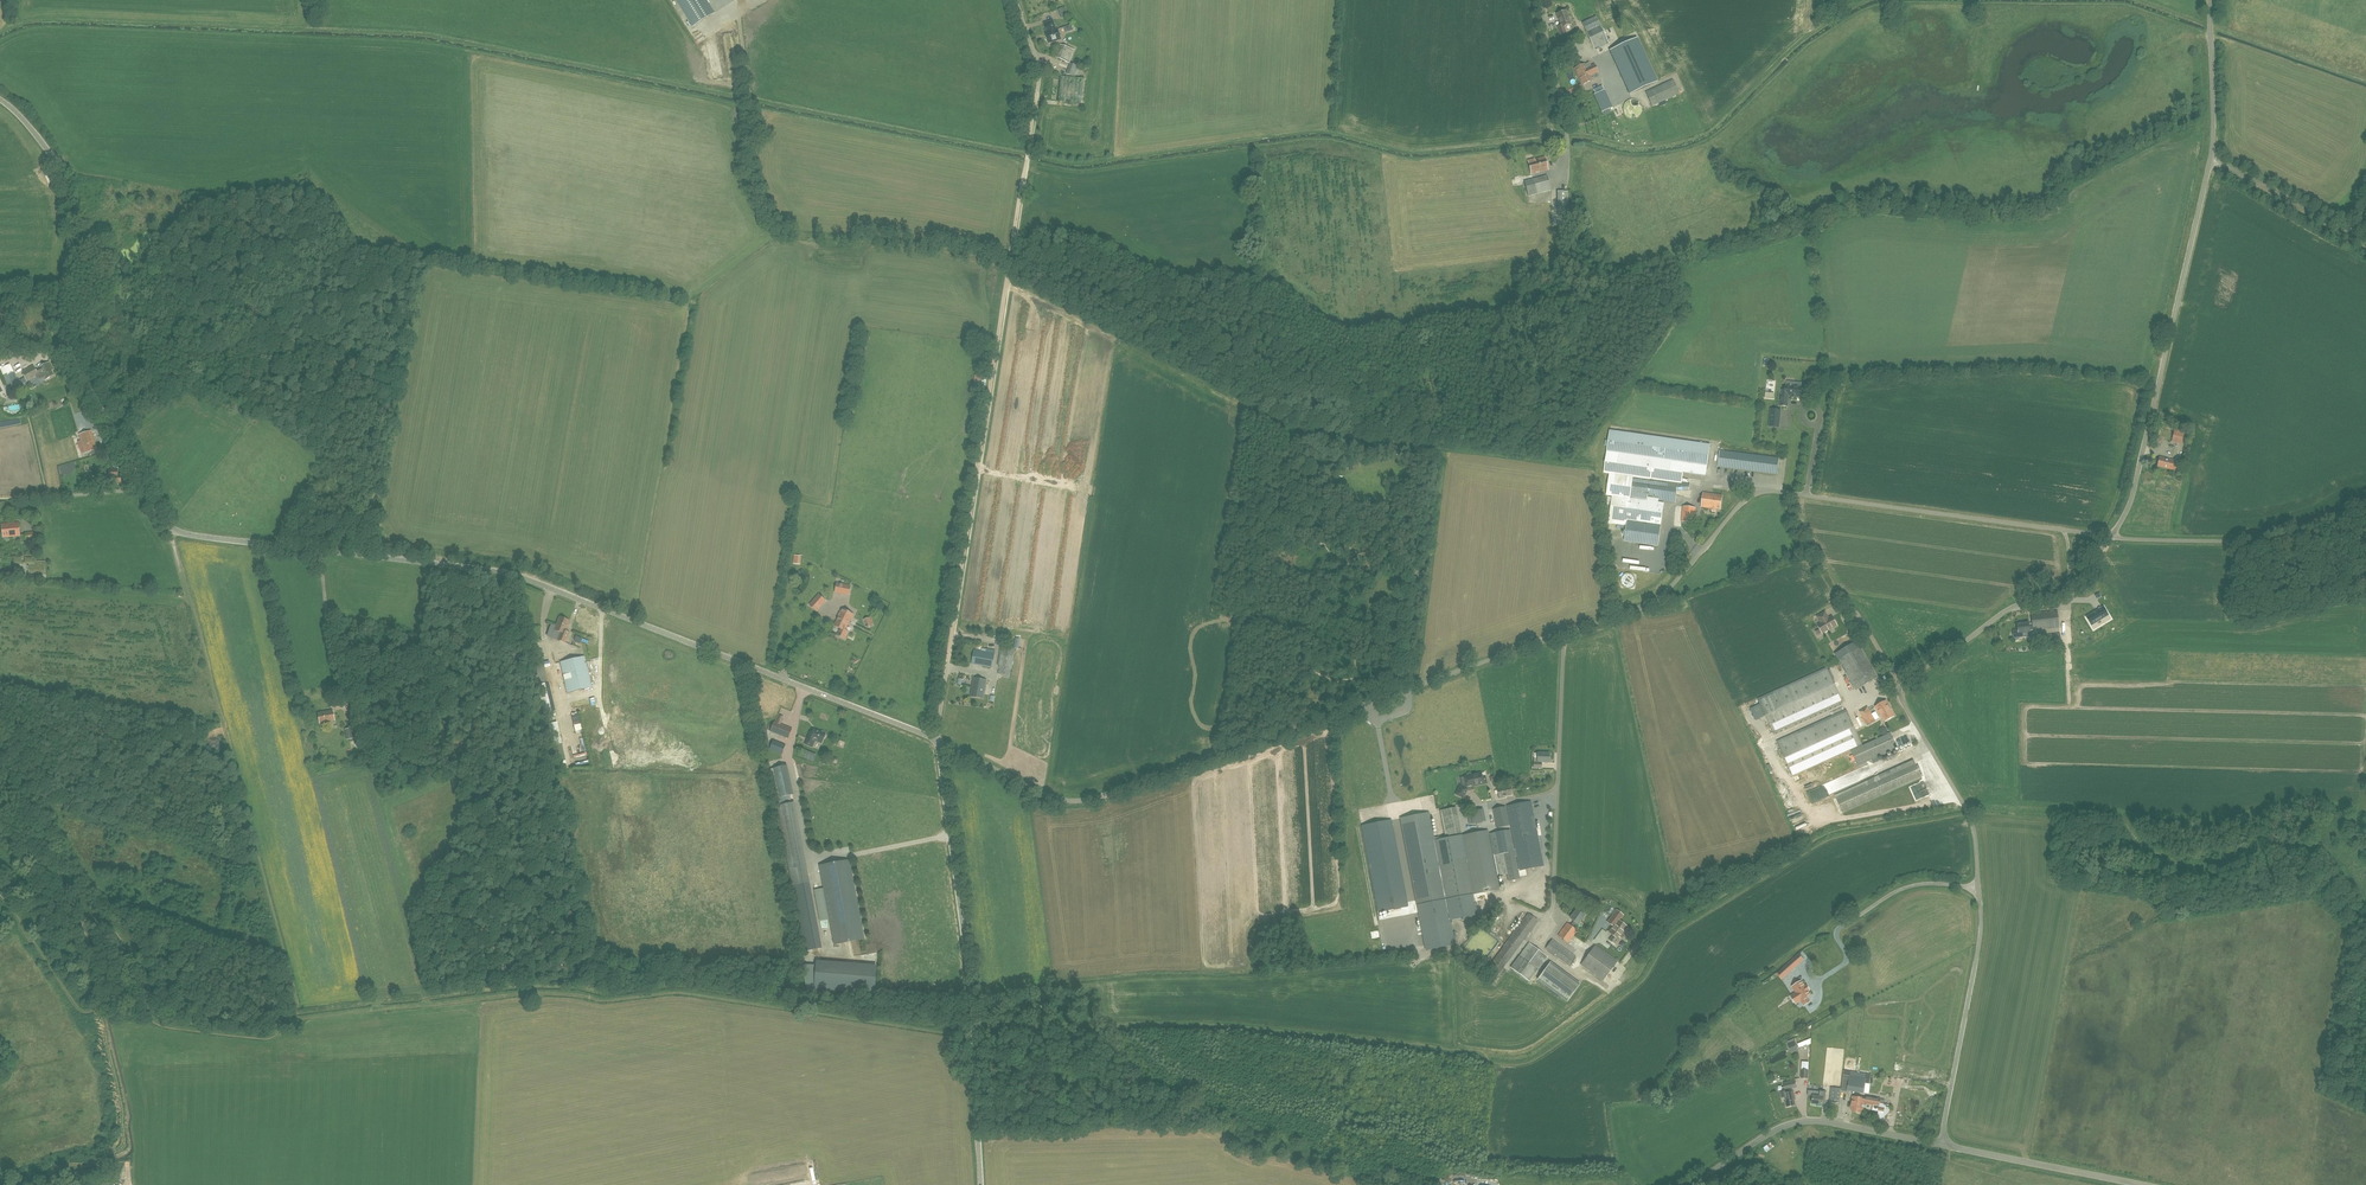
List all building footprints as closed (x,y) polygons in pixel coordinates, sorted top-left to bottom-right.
[(693,26),(714,13),(706,0),(677,0),(693,26)] [(1564,27),(1570,24),(1566,11),(1557,14),(1561,25),(1557,27),(1560,34),(1565,32),(1564,27)] [(1596,16),(1582,23),(1594,49),(1609,43),(1596,16)] [(1060,39),(1060,36),(1057,29),(1056,30),(1053,21),(1044,23),(1047,33),(1046,33),(1049,43),(1060,39)] [(705,32),(698,35),(701,41),(708,38),(705,32)] [(1637,38),(1610,51),(1630,94),(1657,82),(1637,38)] [(1060,44),(1055,57),(1070,63),(1075,50),(1060,44)] [(1070,63),(1066,74),(1075,77),(1079,66),(1070,63)] [(1582,85),(1592,80),(1590,76),(1598,72),(1594,65),(1586,68),(1584,65),(1575,69),(1582,85)] [(1084,79),(1061,76),(1058,101),(1081,104),(1084,79)] [(1655,88),(1646,92),(1653,106),(1679,93),(1673,80),(1658,86),(1655,88)] [(1593,89),(1595,94),(1594,94),(1602,112),(1612,107),(1604,90),(1602,85),(1593,89)] [(1534,159),(1528,160),(1532,174),(1536,172),(1536,171),(1538,171),(1538,172),(1548,170),(1544,157),(1534,160),(1534,159)] [(1547,176),(1524,182),(1528,196),(1551,190),(1547,176)] [(1558,192),(1558,211),(1568,210),(1567,191),(1558,192)] [(42,379),(45,378),(46,379),(54,375),(50,367),(52,366),(50,362),(40,367),(40,369),(36,371),(33,365),(22,372),(27,381),(36,376),(37,379),(39,380),(40,380),(42,379)] [(8,375),(13,372),(9,364),(0,368),(0,370),(6,383),(10,391),(15,389),(8,375)] [(8,375),(15,389),(21,387),(14,372),(13,372),(8,375)] [(1781,394),(1780,405),(1787,406),(1789,395),(1792,396),(1792,397),(1796,397),(1796,396),(1801,397),(1802,387),(1798,386),(1798,385),(1793,384),(1792,386),(1786,385),(1785,394),(1781,394)] [(1780,410),(1771,409),(1769,426),(1779,427),(1780,410)] [(1707,465),(1708,460),(1710,444),(1610,430),(1604,472),(1609,473),(1606,495),(1612,496),(1608,522),(1626,525),(1624,541),(1658,546),(1664,502),(1658,501),(1658,499),(1675,501),(1677,482),(1669,481),(1670,469),(1706,474),(1707,465)] [(2173,430),(2170,441),(2181,444),(2184,432),(2173,430)] [(91,431),(79,434),(85,452),(97,449),(91,431)] [(1777,474),(1779,458),(1720,450),(1718,466),(1777,474)] [(2160,457),(2158,466),(2172,470),(2178,472),(2179,465),(2174,464),(2175,461),(2160,457)] [(108,481),(101,481),(101,486),(114,486),(114,484),(121,484),(120,474),(117,474),(117,469),(109,470),(109,475),(107,475),(108,481)] [(1720,509),(1722,495),(1703,493),(1702,507),(1711,508),(1711,510),(1716,511),(1717,509),(1720,509)] [(1694,523),(1696,507),(1683,506),(1681,521),(1694,523)] [(3,537),(20,536),(18,522),(2,524),(3,537)] [(34,557),(25,557),(25,562),(29,562),(29,571),(45,571),(45,561),(34,561),(34,557)] [(837,584),(835,592),(849,595),(850,586),(837,584)] [(810,605),(816,611),(826,601),(819,595),(810,605)] [(2103,607),(2087,616),(2092,625),(2108,615),(2103,607)] [(839,617),(834,626),(841,629),(838,636),(845,639),(848,632),(845,630),(851,617),(852,617),(853,615),(842,609),(838,617),(839,617)] [(2026,631),(2028,631),(2030,631),(2030,630),(2033,630),(2059,627),(2057,610),(2031,613),(2033,624),(2029,625),(2029,623),(2017,624),(2018,629),(2018,632),(2023,632),(2023,630),(2026,629),(2026,631)] [(1826,617),(1827,616),(1825,612),(1817,617),(1821,623),(1818,625),(1820,628),(1815,631),(1818,636),(1829,629),(1830,630),(1837,625),(1836,624),(1836,623),(1835,621),(1834,621),(1832,617),(1827,619),(1826,617)] [(565,642),(569,632),(565,631),(569,621),(560,617),(555,630),(560,632),(558,639),(565,642)] [(864,620),(867,627),(872,625),(870,618),(864,620)] [(2028,636),(2028,631),(2026,631),(2026,629),(2023,630),(2023,632),(2018,632),(2018,629),(2013,630),(2013,637),(2028,636)] [(2043,645),(2060,643),(2059,633),(2042,634),(2043,645)] [(1857,641),(1835,654),(1837,659),(1856,690),(1878,677),(1857,641)] [(1010,676),(1015,649),(1001,646),(998,665),(1000,666),(998,674),(1010,676)] [(992,667),(995,650),(987,649),(986,652),(974,650),(972,664),(992,667)] [(567,693),(592,687),(584,656),(560,661),(567,693)] [(1758,699),(1774,733),(1843,702),(1827,667),(1758,699)] [(983,699),(987,680),(973,678),(970,697),(983,699)] [(1883,680),(1879,682),(1883,691),(1887,689),(1883,680)] [(543,709),(552,706),(549,695),(540,697),(543,709)] [(1884,721),(1894,715),(1886,700),(1875,706),(1884,721)] [(1867,726),(1875,721),(1867,706),(1859,711),(1867,726)] [(1862,744),(1850,719),(1846,709),(1777,741),(1793,776),(1862,744)] [(320,723),(334,720),(332,710),(318,713),(320,723)] [(792,728),(780,724),(783,717),(780,716),(777,722),(774,721),(770,731),(788,738),(792,728)] [(353,727),(344,729),(346,740),(355,738),(353,727)] [(816,741),(821,743),(823,738),(825,738),(826,736),(825,734),(824,733),(824,732),(822,731),(820,732),(814,729),(812,733),(810,732),(805,744),(812,747),(814,742),(816,741)] [(1890,733),(1851,751),(1858,766),(1897,748),(1890,733)] [(782,754),(785,745),(773,740),(770,749),(782,754)] [(1549,762),(1550,753),(1538,752),(1537,759),(1534,758),(1533,768),(1541,768),(1541,762),(1549,762)] [(1842,813),(1850,809),(1921,777),(1913,760),(1850,789),(1835,796),(1842,813)] [(784,766),(773,768),(779,797),(790,795),(784,766)] [(1465,776),(1466,783),(1465,783),(1464,783),(1463,784),(1463,785),(1462,786),(1461,786),(1460,785),(1456,794),(1463,798),(1467,790),(1468,790),(1474,789),(1473,786),(1473,785),(1475,784),(1476,785),(1486,783),(1485,776),(1482,777),(1481,773),(1471,774),(1471,773),(1470,773),(1469,772),(1467,773),(1467,774),(1467,775),(1465,776)] [(1504,796),(1512,794),(1510,786),(1497,788),(1499,798),(1504,797),(1504,796)] [(1544,867),(1531,801),(1507,806),(1519,871),(1544,867)] [(1496,827),(1509,825),(1505,806),(1492,808),(1496,827)] [(1445,836),(1461,833),(1456,807),(1440,810),(1445,836)] [(1510,830),(1497,832),(1489,834),(1493,855),(1492,855),(1488,831),(1462,835),(1467,860),(1466,860),(1461,836),(1439,840),(1439,837),(1434,838),(1429,813),(1423,814),(1400,818),(1417,905),(1426,951),(1455,946),(1450,922),(1477,916),(1473,894),(1467,862),(1468,862),(1474,894),(1499,889),(1493,858),(1494,858),(1497,875),(1507,874),(1508,881),(1519,879),(1510,830)] [(1408,906),(1391,820),(1362,826),(1379,912),(1408,906)] [(835,944),(864,939),(849,860),(820,865),(835,944)] [(1578,924),(1585,915),(1577,909),(1570,918),(1574,921),(1571,926),(1567,923),(1558,935),(1568,943),(1577,930),(1574,928),(1577,924),(1578,924)] [(1617,910),(1608,922),(1614,926),(1609,932),(1613,935),(1610,940),(1615,944),(1620,938),(1618,937),(1622,932),(1624,933),(1625,933),(1628,929),(1628,928),(1626,927),(1626,926),(1619,920),(1623,915),(1617,910)] [(1496,975),(1518,946),(1537,920),(1528,913),(1487,969),(1496,975)] [(1538,934),(1537,937),(1542,941),(1555,923),(1548,917),(1536,933),(1538,934)] [(1576,957),(1560,946),(1552,940),(1545,948),(1569,966),(1576,957)] [(1547,957),(1533,946),(1529,943),(1511,967),(1529,981),(1547,957)] [(1617,961),(1597,946),(1595,945),(1581,964),(1603,980),(1617,961)] [(1849,954),(1844,957),(1842,954),(1840,955),(1847,966),(1852,963),(1849,958),(1853,956),(1849,950),(1848,951),(1849,954)] [(1551,962),(1538,979),(1567,1002),(1580,984),(1551,962)] [(1784,968),(1788,973),(1795,967),(1790,962),(1784,968)] [(876,970),(817,966),(815,990),(874,994),(876,970)] [(1574,978),(1579,982),(1582,977),(1577,974),(1574,978)] [(1805,986),(1801,981),(1796,984),(1792,987),(1794,989),(1796,993),(1791,996),(1795,1003),(1801,1000),(1804,1005),(1809,1002),(1807,998),(1811,996),(1808,991),(1805,986)] [(1802,1061),(1801,1069),(1801,1078),(1808,1078),(1809,1070),(1808,1070),(1809,1062),(1802,1061)] [(1833,1086),(1841,1085),(1841,1070),(1833,1070),(1833,1086)] [(1863,1093),(1865,1078),(1866,1074),(1850,1071),(1847,1090),(1863,1093)] [(1832,1081),(1832,1077),(1809,1076),(1808,1086),(1821,1087),(1821,1081),(1832,1081)] [(1786,1101),(1785,1101),(1786,1106),(1795,1104),(1794,1099),(1795,1099),(1793,1091),(1793,1088),(1797,1087),(1795,1080),(1783,1082),(1785,1090),(1785,1092),(1790,1091),(1791,1095),(1789,1096),(1790,1100),(1786,1100),(1786,1101)] [(1839,1103),(1841,1088),(1831,1087),(1829,1102),(1839,1103)] [(1790,1091),(1785,1092),(1785,1090),(1780,1091),(1781,1097),(1785,1096),(1786,1100),(1790,1100),(1789,1096),(1791,1095),(1790,1091)] [(1808,1092),(1807,1095),(1812,1095),(1812,1102),(1812,1103),(1812,1104),(1816,1104),(1816,1103),(1822,1104),(1822,1101),(1824,1101),(1825,1091),(1820,1091),(1820,1093),(1808,1092)] [(1852,1096),(1851,1107),(1852,1107),(1852,1110),(1857,1111),(1857,1112),(1860,1113),(1860,1112),(1861,1112),(1862,1110),(1863,1110),(1864,1103),(1879,1105),(1880,1098),(1866,1096),(1866,1098),(1852,1096)]
